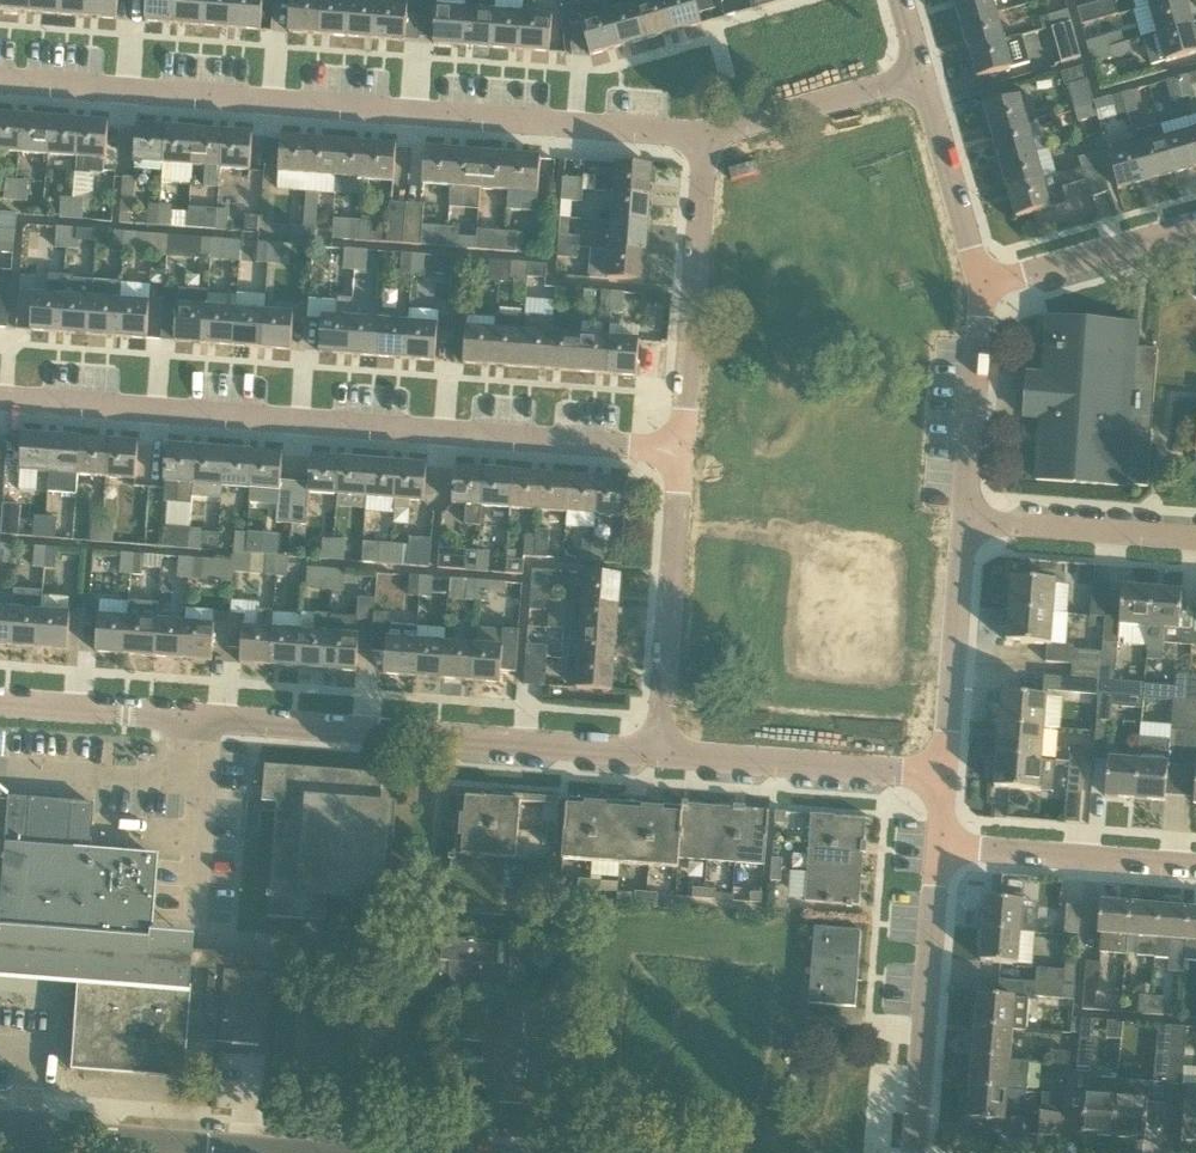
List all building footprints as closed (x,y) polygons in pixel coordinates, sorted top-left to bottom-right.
[(30,12),(31,0),(3,0),(2,10),(30,12)] [(30,12),(59,14),(60,0),(31,0),(30,12)] [(88,17),(89,0),(60,0),(59,14),(88,17)] [(88,17),(117,19),(118,0),(89,0),(88,17)] [(174,23),(176,0),(147,0),(145,21),(174,23)] [(174,23),(202,25),(204,0),(176,0),(174,23)] [(231,28),(233,0),(204,0),(202,25),(231,28)] [(261,30),(263,0),(233,0),(231,28),(261,30)] [(319,34),(321,0),(291,0),(289,32),(319,34)] [(347,36),(350,2),(329,0),(321,0),(319,34),(347,36)] [(378,4),(376,39),(405,41),(408,6),(407,6),(407,0),(379,0),(378,4)] [(462,45),(465,0),(436,0),(436,8),(434,43),(462,45)] [(491,48),(494,13),(495,0),(465,0),(462,45),(491,48)] [(618,47),(608,13),(609,12),(605,0),(584,0),(576,2),(581,20),(580,21),(590,55),(618,47)] [(665,0),(635,0),(636,5),(646,39),(674,32),(665,0)] [(674,32),(701,24),(695,0),(665,0),(674,32)] [(782,1),(781,0),(749,0),(752,9),(782,1)] [(992,0),(955,0),(961,22),(996,13),(992,0)] [(1080,25),(1117,14),(1113,0),(1112,0),(1076,10),(1080,25)] [(1185,0),(1169,0),(1150,5),(1133,10),(1140,37),(1143,36),(1158,32),(1158,33),(1192,24),(1185,0)] [(378,4),(350,2),(347,36),(376,39),(378,4)] [(618,47),(646,39),(636,5),(609,12),(608,13),(618,47)] [(1071,21),(1068,9),(1047,16),(1050,27),(1071,21)] [(491,48),(520,50),(523,15),(494,13),(491,48)] [(961,22),(969,50),(1003,40),(996,13),(961,22)] [(523,15),(520,50),(549,52),(552,17),(523,15)] [(1071,21),(1050,27),(1057,50),(1054,51),(1058,64),(1082,56),(1071,21)] [(1192,24),(1158,33),(1158,32),(1143,36),(1151,65),(1195,52),(1195,38),(1192,24)] [(1122,31),(1086,42),(1090,53),(1125,43),(1122,31)] [(1003,40),(969,50),(977,78),(1011,69),(1011,68),(1030,63),(1023,35),(1003,40)] [(1128,42),(1125,43),(1090,53),(1093,64),(1131,52),(1128,42)] [(1066,85),(1073,108),(1093,101),(1094,101),(1084,66),(1060,73),(1064,86),(1066,85)] [(1188,74),(1176,77),(1182,98),(1194,95),(1188,74)] [(1182,98),(1176,77),(1165,81),(1171,101),(1182,98)] [(1121,93),(1127,113),(1139,110),(1132,89),(1121,93)] [(993,134),(1026,124),(1019,96),(985,106),(993,134)] [(1099,122),(1118,117),(1111,96),(1094,101),(1093,101),(1097,117),(1098,117),(1099,122)] [(1097,117),(1093,101),(1073,108),(1077,123),(1097,117)] [(0,115),(0,151),(19,153),(22,117),(0,115)] [(22,117),(19,153),(48,155),(51,119),(22,117)] [(51,119),(48,155),(77,157),(80,121),(51,119)] [(80,121),(77,157),(76,171),(104,172),(106,160),(109,124),(80,121)] [(993,134),(1001,162),(1034,152),(1026,124),(993,134)] [(1161,125),(1132,133),(1146,181),(1175,173),(1165,138),(1161,125)] [(166,128),(137,126),(134,162),(163,164),(166,128)] [(166,128),(163,164),(192,166),(195,130),(166,128)] [(195,130),(192,166),(206,168),(205,186),(219,187),(221,169),(224,132),(195,130)] [(1195,167),(1195,147),(1191,131),(1165,138),(1175,173),(1195,167)] [(224,132),(221,169),(249,171),(253,135),(224,132)] [(1118,189),(1146,181),(1132,133),(1104,141),(1118,189)] [(310,139),(281,137),(278,173),(307,176),(310,139)] [(310,139),(307,176),(336,178),(339,142),(310,139)] [(364,180),(367,144),(339,142),(336,178),(364,180)] [(367,144),(364,180),(394,182),(397,146),(367,144)] [(451,187),(454,151),(425,148),(422,184),(451,187)] [(479,189),(483,153),(454,151),(451,187),(449,207),(478,210),(480,189),(479,189)] [(1034,152),(1001,162),(1008,190),(1042,180),(1034,152)] [(1081,169),(1100,163),(1097,152),(1078,158),(1081,169)] [(508,191),(511,155),(483,153),(479,189),(480,189),(508,191)] [(537,212),(541,157),(511,155),(508,191),(507,210),(537,212)] [(652,166),(617,163),(615,178),(596,176),(595,191),(614,192),(650,195),(652,166)] [(1090,197),(1109,191),(1100,163),(1081,169),(1085,181),(1090,197)] [(1059,206),(1067,203),(1058,175),(1042,180),(1008,190),(1016,218),(1035,212),(1059,206)] [(562,188),(584,190),(585,178),(562,177),(562,188)] [(17,180),(5,179),(3,200),(15,201),(17,180)] [(17,180),(15,201),(27,202),(29,181),(17,180)] [(562,188),(561,200),(572,201),(583,202),(584,190),(562,188)] [(305,209),(303,225),(302,246),(314,247),(318,193),(306,192),(305,209)] [(614,192),(612,221),(648,224),(650,195),(614,192)] [(73,198),(61,197),(59,218),(71,219),(73,198)] [(73,198),(71,219),(83,220),(85,199),(73,198)] [(359,241),(403,244),(406,203),(389,202),(388,233),(372,232),(373,220),(361,220),(359,241)] [(446,247),(448,227),(423,226),(424,205),(406,203),(403,244),(446,247)] [(147,225),(158,226),(160,204),(149,204),(147,225)] [(160,204),(158,226),(170,227),(172,205),(160,204)] [(189,207),(188,216),(188,227),(200,228),(202,207),(189,207)] [(205,229),(216,229),(218,209),(206,208),(205,229)] [(218,209),(216,229),(228,230),(229,209),(218,209)] [(132,215),(120,214),(119,223),(132,224),(132,215)] [(361,220),(349,219),(348,240),(359,241),(361,220)] [(612,221),(610,249),(610,250),(646,253),(648,224),(612,221)] [(302,246),(303,225),(292,224),(291,234),(291,243),(291,246),(302,246)] [(70,228),(57,227),(55,248),(68,249),(70,228)] [(448,227),(446,247),(458,248),(459,237),(460,228),(448,227)] [(70,228),(68,249),(78,249),(79,241),(80,228),(70,228)] [(15,241),(16,230),(0,229),(0,240),(15,241)] [(476,238),(475,249),(503,251),(505,232),(476,230),(476,238)] [(124,254),(126,232),(114,231),(112,253),(124,254)] [(126,232),(124,254),(168,257),(170,235),(126,232)] [(505,232),(503,251),(516,252),(517,232),(505,232)] [(558,234),(557,246),(579,248),(580,236),(570,235),(558,234)] [(213,238),(194,237),(193,259),(211,260),(213,238)] [(213,238),(211,260),(223,261),(225,239),(213,238)] [(0,240),(0,267),(11,268),(12,254),(14,254),(15,241),(0,240)] [(269,244),(258,243),(256,263),(268,264),(269,244)] [(269,244),(268,264),(279,265),(281,244),(269,244)] [(579,248),(557,246),(557,257),(578,259),(579,248)] [(356,249),(345,248),(343,270),(355,271),(356,249)] [(643,282),(646,253),(610,250),(610,249),(592,248),(590,278),(643,282)] [(356,249),(355,271),(366,272),(368,250),(356,249)] [(413,253),(402,253),(400,274),(411,275),(413,253)] [(413,253),(411,275),(423,276),(424,254),(413,253)] [(489,259),(487,281),(497,282),(498,282),(500,260),(489,259)] [(500,260),(498,282),(510,283),(512,261),(500,260)] [(547,264),(528,263),(527,277),(546,279),(547,264)] [(31,330),(52,332),(57,274),(48,273),(46,295),(34,294),(31,330)] [(89,335),(93,280),(73,279),(73,275),(57,274),(52,332),(89,335)] [(89,335),(118,337),(121,301),(120,301),(122,282),(93,280),(89,335)] [(556,286),(554,308),(566,309),(568,287),(556,286)] [(10,299),(11,287),(0,287),(0,298),(10,299)] [(178,305),(175,341),(204,343),(207,308),(209,290),(180,288),(179,306),(178,305)] [(596,297),(596,290),(584,289),(584,296),(596,297)] [(601,290),(601,297),(600,311),(612,312),(613,291),(601,290)] [(613,291),(612,312),(623,313),(623,303),(624,291),(613,291)] [(0,298),(0,327),(7,328),(10,299),(0,298)] [(322,316),(319,352),(348,354),(351,318),(353,299),(339,298),(337,317),(322,316)] [(118,337),(147,339),(150,303),(121,301),(118,337)] [(233,346),(236,310),(207,308),(204,343),(233,346)] [(262,348),(264,312),(236,310),(233,346),(262,348)] [(262,348),(291,350),(294,314),(264,312),(262,348)] [(520,367),(524,315),(496,313),(495,330),(492,365),(520,367)] [(550,370),(552,334),(553,317),(524,315),(520,367),(550,370)] [(1148,487),(1151,445),(1158,349),(1137,348),(1138,323),(1048,317),(1044,374),(1027,373),(1024,416),(1041,418),(1036,480),(1127,486),(1127,485),(1148,487)] [(351,318),(348,354),(377,356),(380,320),(351,318)] [(380,320),(377,356),(405,359),(408,323),(380,320)] [(408,323),(405,359),(435,361),(438,325),(408,323)] [(463,363),(492,365),(495,330),(466,328),(463,363)] [(577,372),(580,336),(552,334),(550,370),(577,372)] [(607,374),(610,338),(580,336),(577,372),(607,374)] [(636,376),(639,341),(610,338),(607,374),(636,376)] [(52,437),(23,435),(20,471),(49,473),(52,437)] [(49,473),(47,493),(76,495),(78,475),(81,439),(52,437),(49,473)] [(81,439),(78,475),(107,478),(110,442),(81,439)] [(107,478),(120,479),(136,480),(139,444),(110,442),(107,478)] [(196,448),(167,446),(164,482),(167,482),(165,501),(192,503),(192,497),(193,497),(196,448)] [(208,485),(222,486),(225,450),(196,448),(193,497),(207,498),(208,485)] [(253,453),(225,450),(222,486),(250,489),(253,453)] [(281,481),(283,455),(253,453),(250,489),(252,489),(250,503),(278,505),(276,523),(292,524),(295,482),(281,481)] [(337,495),(340,459),(311,457),(309,483),(295,482),(292,524),(293,524),(305,525),(307,525),(310,493),(337,495)] [(365,508),(366,497),(367,497),(369,461),(340,459),(337,495),(338,495),(337,506),(365,508)] [(369,461),(367,497),(396,499),(398,464),(369,461)] [(398,464),(396,499),(424,502),(427,466),(398,464)] [(453,504),(467,505),(465,524),(480,525),(482,506),(481,506),(484,470),(455,468),(453,504)] [(481,506),(482,506),(510,508),(513,472),(484,470),(481,506)] [(510,508),(539,510),(541,475),(513,472),(510,508)] [(541,475),(539,510),(568,512),(570,477),(541,475)] [(599,479),(570,477),(568,512),(596,515),(599,479)] [(625,517),(628,481),(599,479),(596,515),(625,517)] [(21,505),(3,503),(0,534),(19,536),(21,505)] [(33,537),(43,538),(45,517),(35,516),(33,537)] [(45,517),(43,538),(56,539),(58,518),(45,517)] [(90,542),(101,543),(103,521),(91,521),(90,542)] [(115,522),(103,521),(101,543),(114,544),(115,522)] [(191,528),(168,526),(167,548),(189,549),(191,528)] [(191,528),(189,549),(201,550),(202,529),(191,528)] [(547,558),(548,537),(549,530),(537,529),(537,536),(535,558),(547,558)] [(233,551),(245,552),(247,532),(235,531),(233,551)] [(259,533),(247,532),(245,552),(252,552),(257,553),(259,533)] [(523,557),(535,558),(537,536),(525,535),(523,557)] [(409,545),(408,565),(430,566),(431,538),(410,537),(409,545)] [(321,560),(332,560),(334,539),(323,538),(321,560)] [(346,540),(334,539),(332,560),(345,561),(346,540)] [(438,568),(466,570),(477,571),(478,550),(467,549),(467,550),(456,549),(457,541),(440,540),(438,568)] [(581,541),(580,561),(593,561),(594,542),(581,541)] [(594,542),(593,561),(604,562),(605,543),(594,542)] [(378,564),(390,565),(391,544),(380,543),(378,564)] [(391,544),(390,565),(401,566),(403,545),(391,544)] [(44,568),(46,547),(35,546),(33,567),(44,568)] [(46,547),(44,568),(56,569),(58,548),(46,547)] [(478,550),(477,571),(489,572),(490,551),(478,550)] [(234,572),(250,573),(252,552),(245,552),(233,551),(232,561),(235,561),(234,572)] [(133,553),(121,553),(120,574),(131,575),(133,553)] [(133,553),(131,575),(143,576),(144,567),(145,554),(133,553)] [(276,576),(278,555),(267,554),(265,575),(276,576)] [(278,555),(276,576),(287,577),(289,556),(278,555)] [(177,578),(188,579),(190,557),(179,556),(177,578)] [(201,558),(190,557),(188,579),(200,580),(201,558)] [(524,560),(507,559),(506,573),(523,574),(524,560)] [(232,561),(224,560),(222,582),(233,583),(234,572),(235,561),(232,561)] [(334,569),(313,568),(312,589),(333,590),(334,569)] [(334,569),(333,590),(344,591),(346,570),(334,569)] [(532,569),(530,599),(551,601),(554,571),(532,569)] [(566,602),(619,606),(621,576),(586,573),(583,602),(566,601),(566,602)] [(421,576),(410,575),(408,596),(419,597),(421,576)] [(421,576),(419,597),(431,598),(433,577),(421,576)] [(477,601),(478,580),(451,578),(450,599),(477,601)] [(1009,609),(1054,613),(1056,581),(1011,578),(1011,581),(1012,581),(1009,609)] [(478,580),(477,601),(489,602),(490,581),(478,580)] [(1108,585),(1094,584),(1093,584),(1091,616),(1105,617),(1108,585)] [(1103,638),(1101,667),(1100,680),(1099,695),(1143,698),(1144,683),(1115,681),(1118,644),(1120,644),(1120,639),(1124,639),(1124,644),(1147,646),(1152,589),(1122,587),(1120,618),(1105,617),(1103,638)] [(1182,591),(1152,589),(1147,646),(1146,651),(1163,653),(1165,628),(1179,629),(1182,591)] [(551,601),(530,599),(529,614),(533,615),(533,610),(550,611),(551,601)] [(564,631),(616,635),(619,606),(566,602),(564,631)] [(12,609),(0,608),(0,644),(10,645),(12,609)] [(12,609),(10,645),(38,647),(41,611),(12,609)] [(245,615),(230,614),(227,648),(241,649),(240,663),(270,665),(272,630),(271,630),(273,610),(259,609),(258,629),(245,628),(245,615)] [(1054,613),(1009,609),(1009,611),(1004,610),(1002,627),(1008,627),(1007,638),(1006,641),(1052,644),(1066,645),(1068,614),(1054,613)] [(41,611),(38,647),(68,650),(70,614),(41,611)] [(372,652),(374,628),(375,613),(357,611),(355,636),(329,634),(327,670),(356,672),(358,650),(372,652)] [(213,646),(227,648),(230,614),(213,612),(212,626),(185,623),(182,658),(212,661),(213,646)] [(789,620),(784,686),(910,696),(915,633),(876,630),(876,618),(801,613),(794,612),(792,613),(790,615),(789,617),(789,620)] [(314,634),(301,632),(298,667),(327,670),(329,634),(331,614),(316,613),(314,634)] [(125,654),(128,619),(98,616),(96,652),(125,654)] [(125,654),(154,656),(157,621),(128,619),(125,654)] [(185,623),(157,621),(154,656),(182,658),(185,623)] [(501,642),(518,644),(519,630),(502,629),(501,642)] [(270,665),(298,667),(301,632),(272,630),(270,665)] [(616,635),(564,631),(562,658),(567,659),(567,660),(614,664),(616,635)] [(414,676),(416,641),(387,638),(384,674),(414,676)] [(1072,664),(1101,667),(1103,638),(1099,638),(1097,652),(1073,650),(1072,664)] [(416,641),(414,676),(443,679),(445,643),(416,641)] [(473,645),(471,681),(500,683),(501,671),(516,672),(518,644),(501,642),(501,647),(473,645)] [(445,643),(443,679),(471,681),(473,645),(445,643)] [(527,644),(526,656),(546,658),(547,646),(527,644)] [(526,656),(524,684),(544,686),(546,658),(526,656)] [(578,675),(577,688),(577,689),(612,691),(614,664),(567,660),(566,674),(578,675)] [(1072,664),(1071,678),(1100,680),(1101,667),(1072,664)] [(1143,698),(1144,698),(1173,700),(1187,702),(1190,673),(1176,672),(1175,686),(1144,683),(1143,698)] [(1190,673),(1187,702),(1195,702),(1195,674),(1190,673)] [(1098,695),(1099,695),(1100,680),(1071,678),(1044,676),(1043,696),(1046,696),(1047,691),(1098,695)] [(1044,728),(1061,729),(1063,699),(1046,697),(1046,696),(1043,696),(1002,693),(1000,725),(1044,728)] [(1143,698),(1099,695),(1098,695),(1094,752),(1109,753),(1113,706),(1143,708),(1144,698),(1143,698)] [(1183,759),(1187,702),(1173,700),(1169,740),(1168,758),(1183,759)] [(1187,702),(1183,759),(1195,760),(1195,702),(1187,702)] [(1000,725),(997,756),(1041,759),(1044,728),(1000,725)] [(1165,801),(1168,758),(1169,740),(1140,738),(1138,760),(1135,799),(1165,801)] [(1070,761),(1084,762),(1085,747),(1071,745),(1070,761)] [(995,787),(1039,791),(1053,792),(1056,761),(1041,760),(1041,759),(997,756),(995,787)] [(1105,796),(1135,799),(1138,760),(1108,757),(1105,796)] [(1070,761),(1067,793),(1082,794),(1084,762),(1070,761)] [(266,766),(264,786),(264,787),(283,789),(282,803),(277,803),(270,894),(269,894),(268,899),(270,899),(269,916),(268,916),(268,917),(306,920),(307,907),(326,908),(327,896),(399,901),(399,899),(384,898),(391,808),(381,807),(383,775),(266,766)] [(466,797),(466,802),(465,816),(455,815),(454,836),(463,837),(462,854),(507,858),(507,856),(516,857),(519,803),(559,806),(560,795),(493,790),(493,799),(487,799),(484,795),(480,798),(466,797)] [(0,871),(0,935),(17,936),(28,798),(6,797),(0,871)] [(562,856),(620,861),(624,809),(606,808),(607,798),(586,797),(585,806),(567,805),(562,856)] [(28,798),(17,936),(81,941),(88,851),(92,803),(28,798)] [(678,866),(678,857),(682,814),(664,812),(664,803),(643,801),(642,811),(624,809),(620,861),(678,866)] [(682,814),(678,857),(707,859),(711,806),(706,806),(683,804),(682,814)] [(716,806),(711,806),(707,859),(735,861),(740,807),(739,807),(739,809),(716,807),(716,806)] [(740,807),(735,861),(764,864),(769,811),(740,809),(740,807)] [(776,811),(775,823),(786,824),(786,812),(776,811)] [(812,814),(810,843),(809,844),(866,848),(866,847),(864,847),(866,818),(843,817),(840,813),(836,816),(812,814)] [(548,822),(547,833),(557,834),(558,822),(548,822)] [(546,844),(556,845),(557,834),(547,833),(546,844)] [(866,848),(809,844),(807,872),(862,876),(864,848),(866,848)] [(88,851),(81,941),(102,943),(109,853),(88,851)] [(102,943),(124,944),(131,854),(109,853),(102,943)] [(131,854),(124,944),(147,946),(154,856),(131,854)] [(452,854),(450,883),(505,887),(507,858),(462,854),(452,854)] [(782,858),(772,858),(771,869),(781,870),(782,858)] [(781,870),(771,869),(770,881),(780,881),(781,870)] [(862,876),(807,872),(805,901),(859,905),(862,876)] [(543,879),(542,891),(553,892),(554,880),(543,879)] [(589,890),(590,880),(579,879),(578,889),(589,890)] [(589,890),(601,891),(601,880),(590,880),(589,890)] [(448,912),(503,916),(505,887),(450,883),(448,912)] [(736,885),(735,901),(765,904),(766,888),(736,885)] [(704,899),(705,889),(693,888),(693,898),(704,899)] [(705,889),(704,899),(715,899),(716,890),(705,889)] [(553,892),(542,891),(541,902),(552,903),(553,892)] [(635,902),(646,903),(647,893),(635,892),(635,902)] [(647,893),(646,903),(657,903),(658,894),(647,893)] [(983,929),(1020,932),(1022,901),(986,898),(983,929)] [(1098,934),(1101,934),(1100,952),(1126,954),(1128,936),(1127,936),(1130,904),(1100,901),(1098,934)] [(1136,956),(1155,957),(1159,906),(1130,904),(1127,936),(1128,936),(1138,937),(1136,956)] [(1066,905),(1064,929),(1064,934),(1079,935),(1081,906),(1066,905)] [(1155,957),(1184,960),(1189,909),(1159,906),(1155,957)] [(1184,960),(1195,961),(1195,909),(1189,909),(1184,960)] [(815,927),(811,980),(809,1003),(855,1007),(861,931),(815,927)] [(1020,932),(983,929),(981,961),(1018,964),(1020,932)] [(513,944),(483,942),(479,941),(472,939),(464,940),(442,939),(440,972),(449,972),(451,978),(455,983),(461,984),(509,988),(513,944)] [(1101,963),(1086,962),(1082,1009),(1095,1010),(1096,992),(1099,992),(1101,963)] [(77,980),(77,982),(74,1010),(83,1011),(79,1069),(181,1077),(189,968),(176,967),(122,963),(121,983),(77,980)] [(1035,982),(1064,985),(1065,970),(1036,968),(1035,982)] [(219,1014),(217,1042),(260,1045),(265,974),(208,969),(205,1013),(219,1014)] [(1035,982),(1034,996),(1073,1000),(1075,986),(1064,985),(1035,982)] [(1026,1030),(1029,999),(978,995),(976,1026),(1013,1028),(1012,1029),(1026,1030)] [(1151,1014),(1152,996),(1139,995),(1137,1013),(1151,1014)] [(1152,996),(1151,1014),(1162,1015),(1164,997),(1152,996)] [(1093,1036),(1095,1019),(1081,1018),(1077,1071),(1091,1072),(1094,1036),(1093,1036)] [(1013,1028),(976,1026),(973,1057),(1010,1060),(1012,1029),(1013,1028)] [(1187,1027),(1172,1026),(1171,1039),(1170,1055),(1168,1084),(1182,1085),(1184,1066),(1187,1027)] [(1051,1050),(1050,1063),(1068,1065),(1069,1052),(1051,1050)] [(1166,1104),(1168,1084),(1170,1055),(1155,1054),(1153,1082),(1119,1080),(1114,1136),(1145,1138),(1147,1102),(1166,1104)] [(1010,1060),(973,1057),(970,1088),(1026,1092),(1027,1092),(1030,1062),(1010,1060)] [(1068,1065),(1050,1063),(1050,1076),(1067,1077),(1068,1065)] [(1087,1077),(1085,1096),(1082,1133),(1114,1136),(1119,1080),(1119,1079),(1087,1077)] [(1186,1085),(1185,1104),(1181,1141),(1195,1142),(1195,1086),(1186,1085)] [(1026,1092),(970,1088),(968,1119),(990,1121),(989,1128),(994,1133),(1062,1139),(1066,1095),(1042,1094),(1041,1108),(1025,1107),(1026,1092)]
